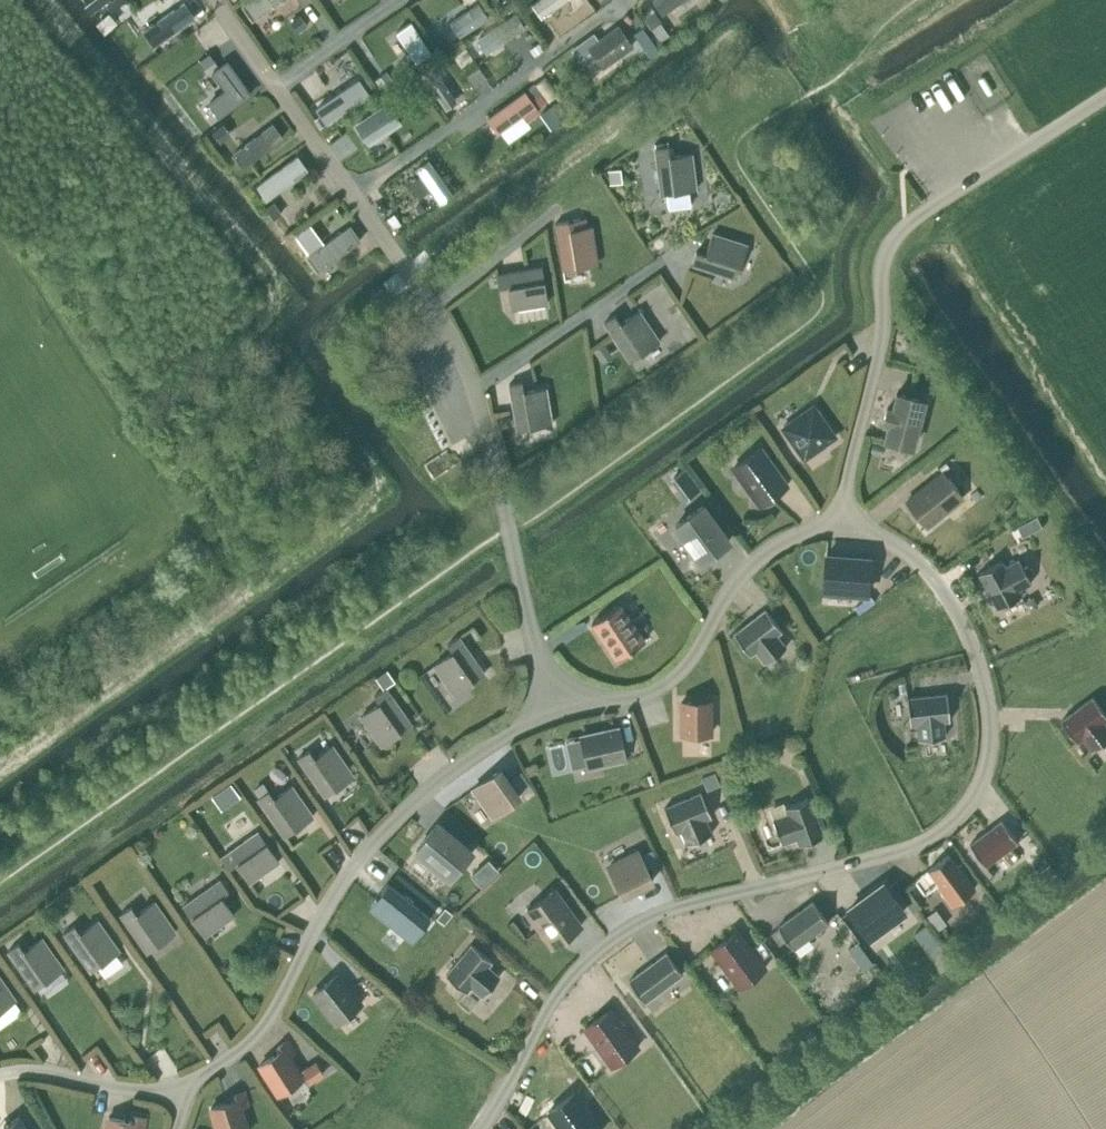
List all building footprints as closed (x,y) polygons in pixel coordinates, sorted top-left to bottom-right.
[(106,3),(112,10),(126,0),(110,0),(106,3)] [(185,7),(180,0),(161,0),(135,20),(147,36),(185,7)] [(277,0),(244,0),(255,15),(277,0)] [(462,20),(480,7),(475,0),(448,0),(462,20)] [(567,0),(532,0),(531,1),(543,17),(567,0)] [(682,0),(655,0),(665,13),(682,0)] [(489,55),(527,27),(514,8),(475,36),(489,55)] [(308,25),(300,13),(290,20),(299,32),(308,25)] [(651,28),(660,40),(668,33),(660,21),(651,28)] [(397,23),(381,35),(402,65),(418,53),(397,23)] [(593,33),(572,48),(582,62),(593,54),(603,68),(613,62),(634,46),(619,24),(597,39),(593,33)] [(645,49),(653,43),(641,27),(633,33),(645,49)] [(446,36),(435,44),(440,52),(452,44),(446,36)] [(543,48),(539,41),(529,48),(533,55),(543,48)] [(456,95),(436,65),(424,74),(444,103),(456,95)] [(331,69),(312,83),(335,113),(353,100),(331,69)] [(380,88),(392,80),(385,69),(373,77),(380,88)] [(250,93),(240,78),(200,107),(210,122),(250,93)] [(410,96),(418,90),(414,83),(405,89),(410,96)] [(542,94),(534,83),(526,89),(534,99),(542,94)] [(495,134),(537,105),(525,88),(483,117),(495,134)] [(402,124),(388,103),(355,125),(370,146),(402,124)] [(326,125),(320,115),(314,119),(320,129),(326,125)] [(246,165),(286,135),(274,119),(234,149),(246,165)] [(668,145),(655,147),(661,194),(666,193),(668,207),(691,204),(689,190),(696,189),(691,153),(674,155),(669,155),(668,145)] [(270,195),(309,166),(297,151),(259,180),(270,195)] [(455,189),(433,157),(415,169),(438,201),(455,189)] [(621,168),(608,170),(610,183),(622,182),(621,168)] [(283,212),(274,200),(266,207),(274,219),(283,212)] [(401,222),(394,212),(386,217),(393,228),(401,222)] [(591,226),(588,227),(586,217),(555,222),(563,268),(598,262),(591,226)] [(323,268),(363,240),(350,221),(309,248),(323,268)] [(315,238),(306,227),(289,239),(298,251),(315,238)] [(736,277),(747,244),(712,232),(705,253),(696,250),(692,263),(736,277)] [(547,302),(541,266),(497,273),(499,287),(508,285),(512,308),(547,302)] [(621,322),(615,314),(604,321),(630,360),(659,340),(639,310),(621,322)] [(604,344),(594,351),(602,362),(612,355),(604,344)] [(524,391),(522,381),(509,383),(517,429),(552,423),(545,387),(524,391)] [(912,446),(924,400),(896,392),(893,408),(887,407),(883,422),(889,423),(884,439),(912,446)] [(835,435),(814,405),(783,427),(805,457),(835,435)] [(873,443),(871,451),(881,453),(883,445),(873,443)] [(786,485),(759,448),(733,466),(761,504),(786,485)] [(670,478),(686,500),(701,490),(685,468),(674,476),(670,478)] [(926,526),(963,496),(943,471),(906,501),(926,526)] [(675,525),(702,561),(728,541),(702,506),(675,525)] [(1029,532),(1041,526),(1036,516),(1024,522),(1029,532)] [(825,555),(823,588),(867,592),(870,558),(825,555)] [(1021,595),(1017,589),(1031,582),(1018,558),(1005,566),(1001,560),(978,572),(996,606),(997,608),(1021,595)] [(619,603),(615,606),(592,622),(617,659),(644,640),(619,603)] [(766,608),(733,632),(750,654),(755,650),(765,662),(786,646),(777,633),(782,629),(766,608)] [(485,672),(459,636),(448,643),(453,651),(434,664),(455,693),(485,672)] [(388,669),(375,677),(383,688),(386,686),(395,680),(388,669)] [(380,702),(361,715),(382,744),(412,723),(386,686),(383,688),(375,694),(380,702)] [(950,719),(947,693),(907,697),(910,724),(916,723),(918,738),(945,735),(944,720),(950,719)] [(1105,720),(1105,713),(1093,696),(1061,720),(1077,741),(1082,737),(1092,750),(1105,739),(1105,724),(1104,721),(1105,720)] [(711,733),(711,700),(681,701),(682,733),(711,733)] [(626,758),(619,726),(580,734),(587,767),(626,758)] [(315,757),(310,749),(298,756),(325,795),(354,774),(333,744),(315,757)] [(520,795),(500,768),(487,778),(474,787),(487,806),(493,814),(520,795)] [(707,789),(720,784),(714,772),(702,777),(707,789)] [(284,835),(313,815),(292,785),(275,797),(269,789),(258,797),(284,835)] [(712,815),(701,791),(664,807),(675,831),(681,829),(687,843),(711,833),(705,818),(712,815)] [(824,834),(810,797),(785,806),(787,812),(773,818),(782,843),(796,838),(799,844),(824,834)] [(986,865),(991,861),(1013,845),(1018,841),(1002,819),(969,843),(986,865)] [(472,851),(437,823),(416,849),(451,877),(472,851)] [(250,881),(279,860),(258,831),(221,856),(229,868),(237,862),(250,881)] [(653,880),(638,851),(608,866),(623,894),(653,880)] [(960,870),(948,854),(928,868),(940,884),(938,885),(952,904),(975,887),(961,868),(960,870)] [(497,869),(488,859),(472,875),(481,885),(497,869)] [(221,896),(229,890),(221,879),(184,905),(205,934),(234,914),(221,896)] [(904,910),(884,883),(848,909),(868,936),(904,910)] [(432,919),(388,884),(381,893),(390,900),(379,914),(414,941),(432,919)] [(580,925),(554,890),(527,909),(553,946),(580,925)] [(793,947),(829,922),(813,900),(778,925),(793,947)] [(147,951),(176,930),(154,901),(137,913),(132,905),(121,913),(147,951)] [(444,923),(452,913),(445,907),(437,917),(444,923)] [(938,924),(948,938),(957,931),(947,917),(938,924)] [(91,970),(119,949),(98,919),(81,932),(75,924),(64,932),(91,970)] [(938,943),(926,925),(914,933),(927,951),(938,943)] [(765,967),(737,929),(712,949),(740,986),(765,967)] [(42,937),(24,950),(19,942),(8,950),(35,987),(64,967),(42,937)] [(858,940),(848,948),(855,958),(865,951),(858,940)] [(483,996),(487,991),(500,975),(488,965),(493,960),(487,956),(472,943),(446,974),(467,991),(471,986),(483,996)] [(645,1001),(683,973),(667,951),(629,979),(645,1001)] [(361,1002),(337,973),(313,992),(336,1022),(361,1002)] [(16,998),(0,975),(0,1009),(16,998)] [(613,1067),(639,1048),(610,1009),(585,1028),(613,1067)] [(277,1096),(306,1078),(291,1056),(298,1052),(289,1038),(276,1046),(280,1051),(257,1065),(277,1096)] [(320,1058),(303,1069),(310,1080),(327,1069),(320,1058)] [(218,1128),(248,1128),(240,1102),(247,1100),(242,1086),(232,1090),(233,1095),(209,1103),(218,1128)] [(571,1093),(548,1113),(562,1128),(599,1128),(601,1127),(571,1093)] [(106,1128),(135,1128),(136,1125),(143,1126),(146,1113),(135,1111),(134,1116),(109,1112),(106,1128)] [(27,1118),(17,1123),(20,1128),(33,1128),(27,1118)]
